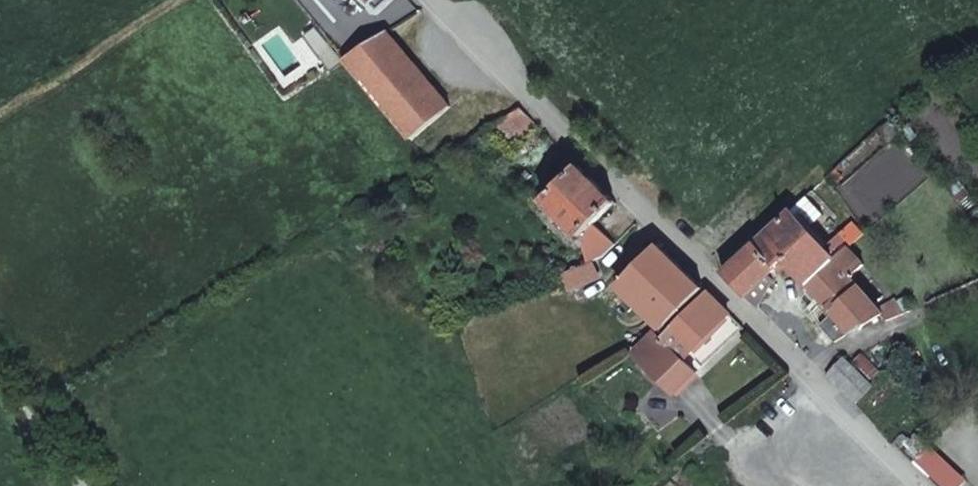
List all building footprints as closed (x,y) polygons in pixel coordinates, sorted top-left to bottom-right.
[(344,58),(347,61),(412,139),(451,105),(388,32),(344,58)] [(520,107),(502,119),(512,130),(530,116),(520,107)] [(581,236),(617,201),(578,164),(543,197),(545,199),(542,201),(549,208),(552,206),(581,236)] [(788,209),(756,241),(777,267),(785,260),(807,284),(842,250),(827,235),(819,242),(788,209)] [(756,241),(723,273),(746,296),(767,276),(777,267),(756,241)] [(662,327),(703,287),(657,242),(618,283),(662,327)] [(886,319),(908,310),(903,300),(898,302),(895,298),(876,307),(848,275),(862,263),(846,246),(842,250),(807,284),(813,289),(809,293),(822,307),(826,303),(837,315),(824,323),(839,338),(881,313),(886,319)] [(595,259),(566,271),(573,285),(601,273),(595,259)] [(767,276),(746,296),(758,308),(773,283),(767,276)] [(662,336),(659,333),(641,354),(682,394),(702,372),(690,362),(695,357),(706,367),(745,329),(707,291),(662,336)] [(873,387),(842,357),(824,377),(854,406),(873,387)] [(924,440),(907,425),(892,441),(909,457),(919,446),(924,440)] [(940,485),(955,485),(959,482),(919,446),(909,457),(940,485)]
